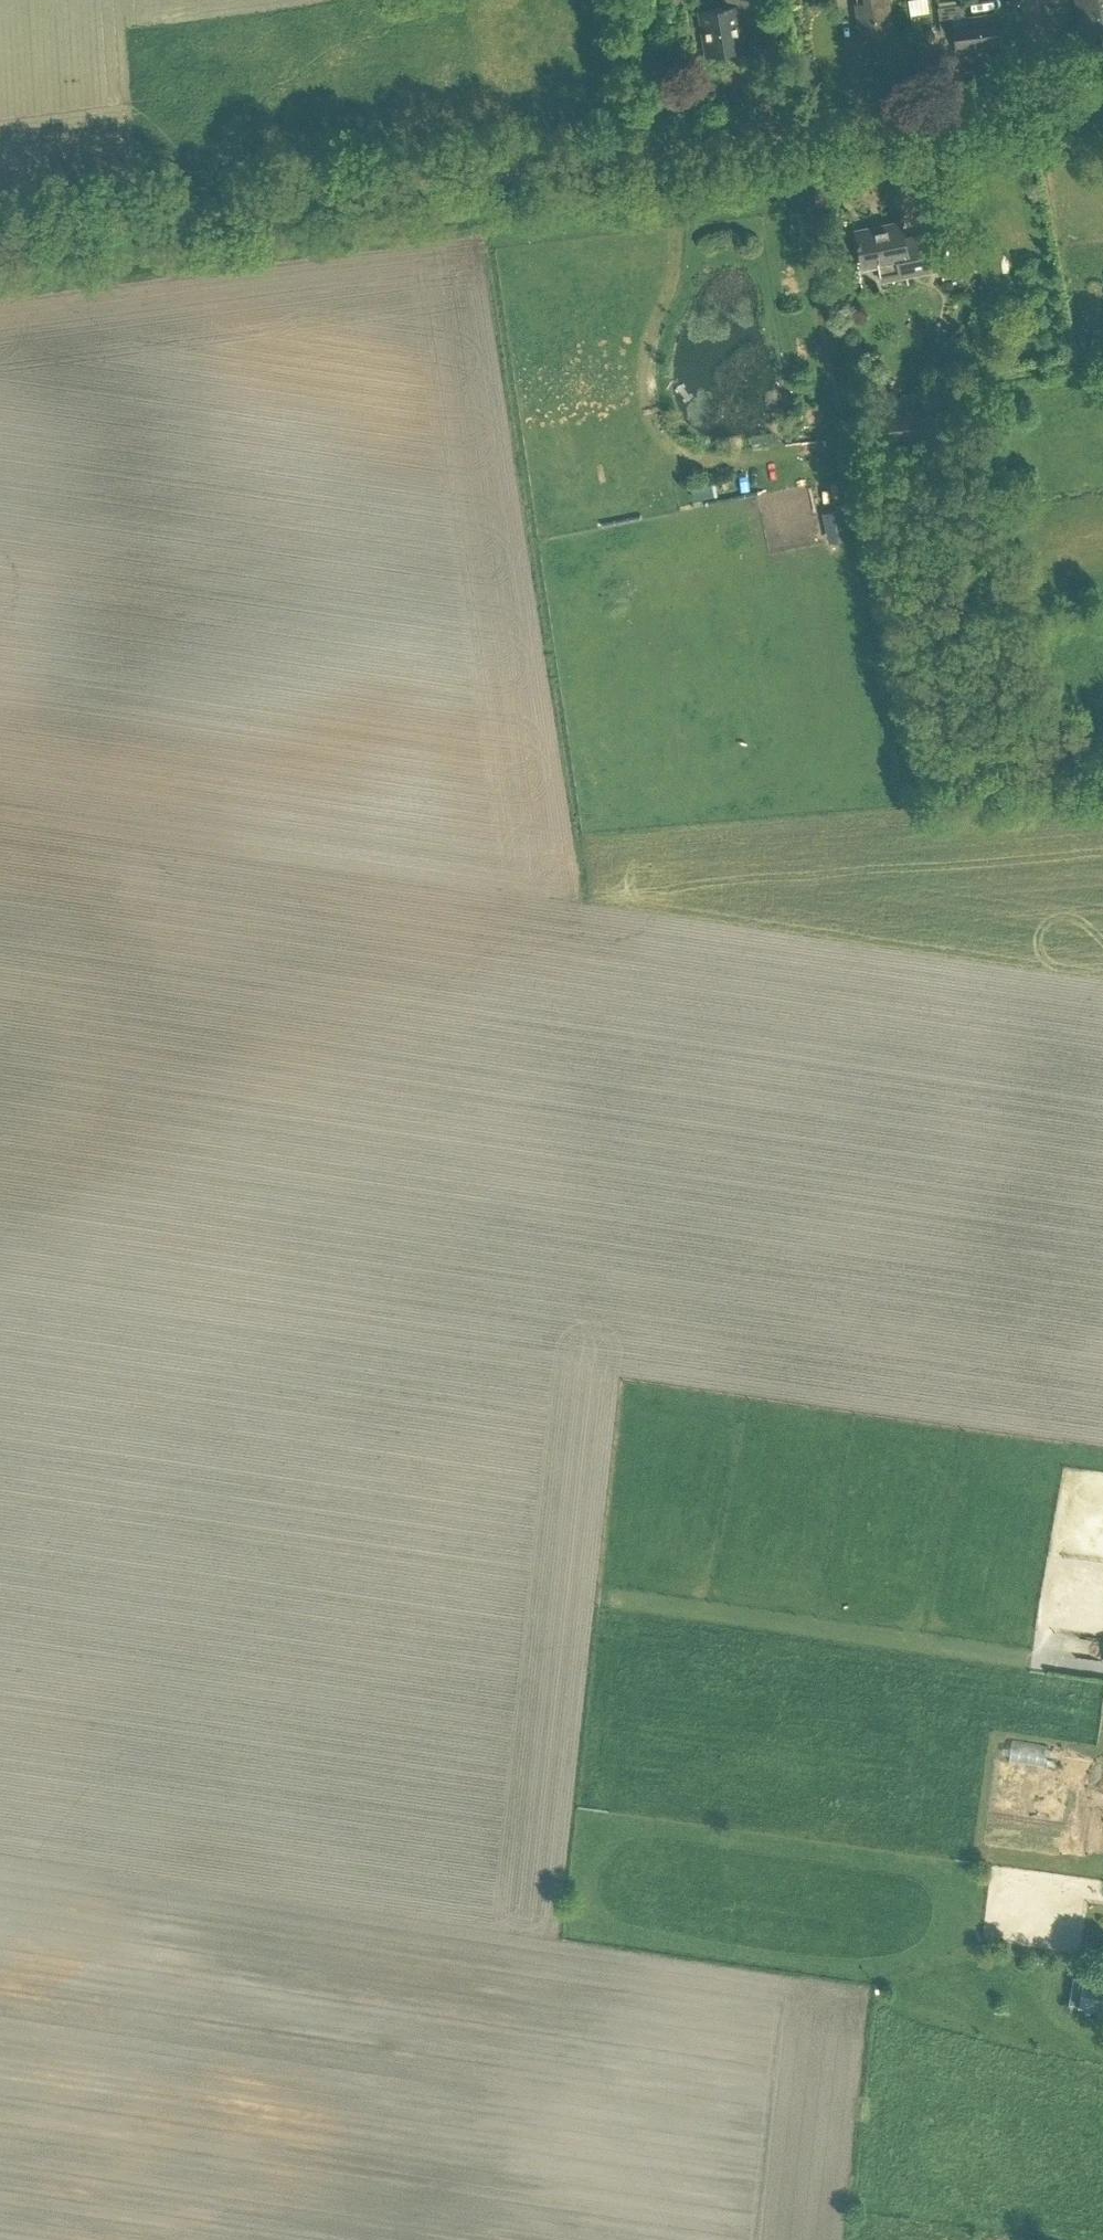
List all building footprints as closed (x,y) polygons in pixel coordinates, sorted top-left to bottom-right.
[(740,24),(742,24),(740,11),(759,8),(758,0),(726,0),(727,5),(698,10),(702,32),(704,31),(708,54),(744,48),(740,24)] [(893,32),(889,0),(855,0),(860,36),(893,32)] [(1077,4),(1081,33),(1102,30),(1102,40),(1102,0),(1077,4)] [(967,17),(965,4),(939,7),(942,32),(955,30),(958,50),(1001,44),(997,13),(967,17)] [(905,239),(902,222),(857,231),(863,266),(880,262),(883,278),(949,266),(943,232),(905,239)] [(887,446),(939,440),(935,401),(882,407),(887,446)] [(828,509),(833,535),(847,532),(842,506),(828,509)] [(1084,1973),(1079,2006),(1102,2010),(1102,1977),(1084,1973)] [(1094,2024),(1097,2010),(1080,2006),(1077,2020),(1094,2024)]
